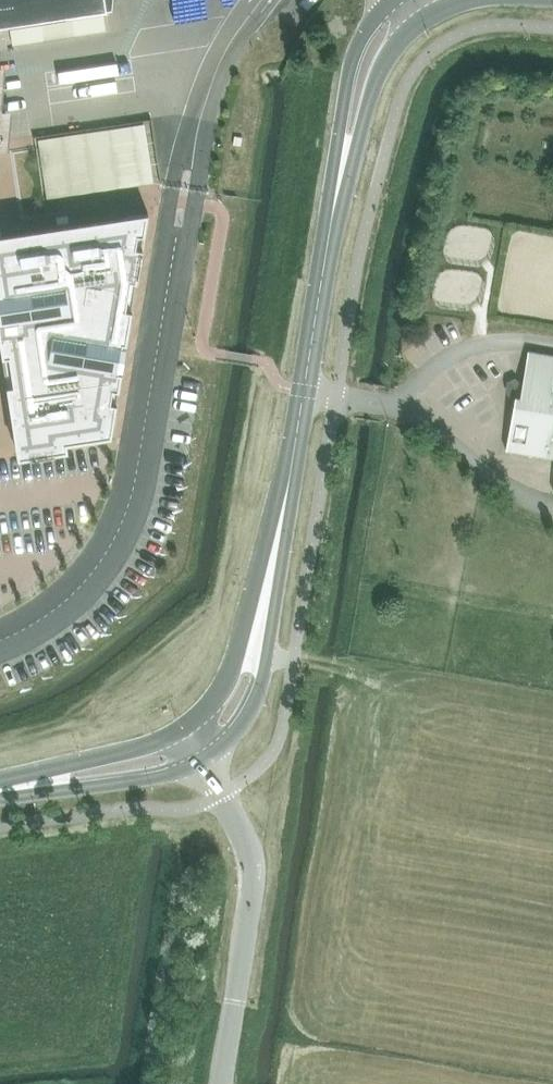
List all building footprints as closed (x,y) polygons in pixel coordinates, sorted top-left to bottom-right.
[(106,10),(105,2),(104,0),(0,0),(0,26),(106,10)] [(159,133),(157,120),(77,132),(79,145),(159,133)] [(0,147),(0,184),(1,193),(7,193),(8,205),(25,203),(19,145),(0,147)] [(0,237),(0,344),(17,451),(18,451),(19,458),(36,455),(35,448),(48,446),(49,453),(67,450),(66,444),(111,437),(122,373),(119,372),(119,369),(123,370),(126,347),(123,346),(123,343),(127,344),(148,213),(0,236),(0,237)] [(506,449),(552,457),(552,355),(528,351),(522,386),(516,391),(506,449)]
